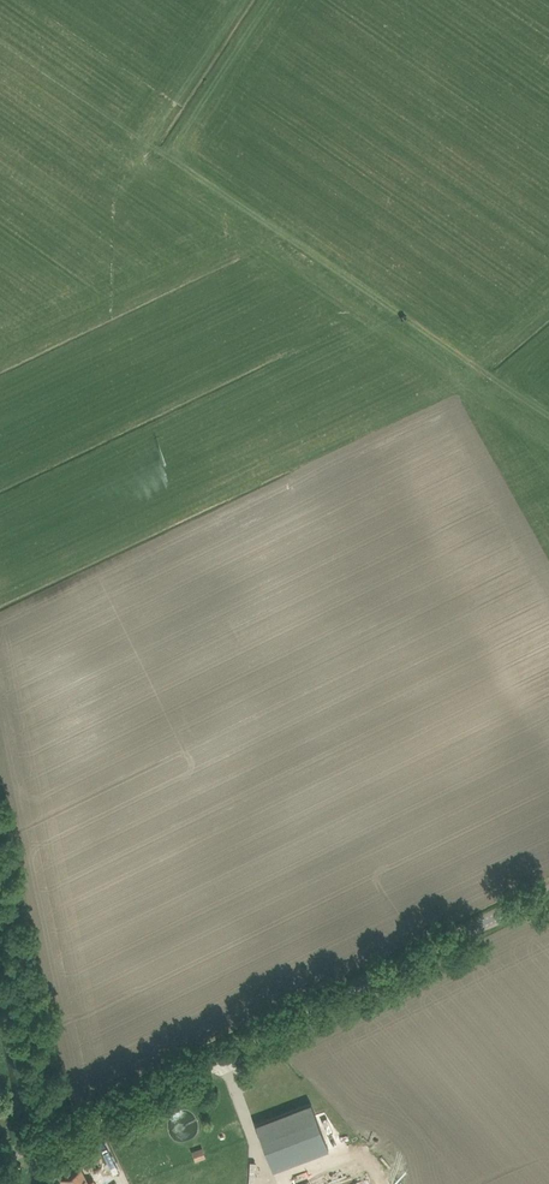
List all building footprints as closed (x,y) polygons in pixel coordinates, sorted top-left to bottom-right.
[(259,1129),(276,1174),(294,1167),(277,1122),(259,1129)] [(192,1151),(195,1160),(206,1157),(203,1147),(192,1151)] [(94,1178),(89,1181),(81,1166),(61,1176),(65,1183),(96,1183),(94,1178)]
